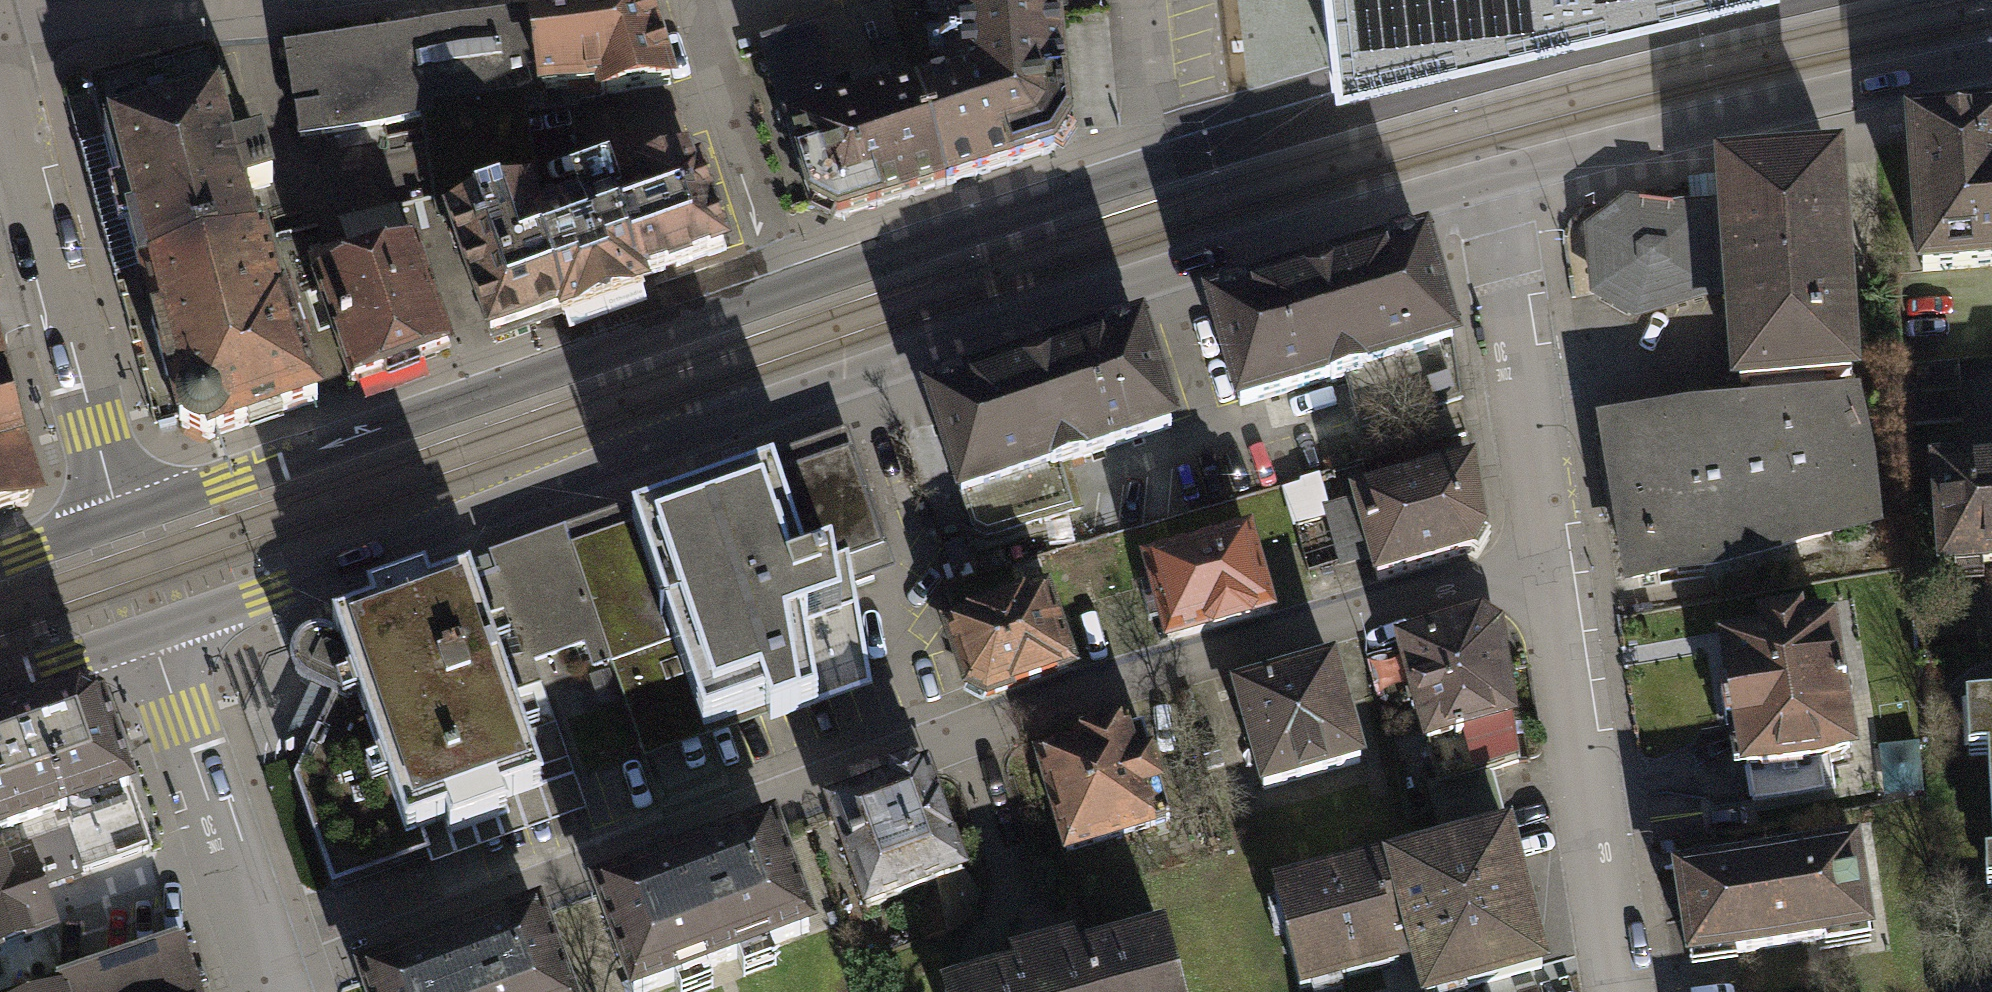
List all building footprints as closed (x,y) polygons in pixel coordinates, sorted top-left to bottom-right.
[(812,206),(838,220),(945,186),(1052,152),(1069,127),(1056,0),(941,0),(943,27),(950,85),(892,102),(866,11),(761,45),(812,206)] [(1333,59),(1579,0),(1325,0),(1333,59)] [(300,145),(425,129),(443,224),(450,221),(526,195),(526,116),(542,114),(596,107),(605,136),(680,109),(649,6),(530,22),(422,36),(288,54),(300,145)] [(142,275),(261,244),(246,189),(269,183),(260,151),(248,154),(238,157),(212,57),(92,89),(142,275)] [(1912,129),(1922,271),(1991,266),(1991,123),(1912,129)] [(526,195),(450,221),(489,335),(553,313),(561,310),(563,317),(644,290),(639,277),(722,248),(696,173),(688,176),(684,165),(660,173),(636,181),(641,195),(614,204),(606,178),(590,183),(577,188),(583,206),(536,222),(526,195)] [(1866,470),(1852,404),(1819,406),(1818,377),(1850,376),(1835,165),(1725,176),(1727,205),(1712,205),(1697,206),(1698,217),(1630,209),(1595,234),(1600,292),(1638,312),(1707,293),(1707,275),(1732,273),(1740,384),(1758,383),(1759,411),(1692,416),(1608,430),(1632,578),(1716,563),(1871,522),(1866,470)] [(308,256),(318,285),(414,252),(399,208),(340,223),(346,243),(308,256)] [(261,244),(142,275),(181,426),(206,440),(316,403),(282,306),(277,305),(271,281),(261,244)] [(1212,309),(1240,406),(1330,380),(1331,384),(1345,380),(1360,428),(1461,399),(1453,348),(1423,247),(1314,279),(1212,309)] [(318,285),(353,391),(457,356),(421,250),(414,252),(318,285)] [(973,530),(986,537),(1079,509),(1067,465),(1084,460),(1083,457),(1171,428),(1139,332),(1040,365),(930,402),(973,530)] [(1965,360),(1928,362),(1932,420),(1968,418),(1965,360)] [(27,504),(33,493),(19,453),(0,383),(0,513),(27,504)] [(769,725),(817,708),(816,691),(867,673),(854,609),(845,562),(883,548),(847,446),(571,543),(572,547),(569,547),(609,661),(611,665),(677,642),(707,727),(763,707),(767,718),(769,725)] [(1944,566),(1991,563),(1991,467),(1937,470),(1944,566)] [(1371,555),(1378,581),(1432,565),(1471,553),(1483,535),(1471,470),(1326,511),(1341,563),(1371,555)] [(1155,615),(1167,657),(1277,625),(1251,541),(1142,573),(1155,615)] [(593,666),(609,661),(569,547),(496,573),(527,663),(533,661),(585,643),(593,666)] [(586,812),(533,661),(527,663),(496,573),(483,577),(469,582),(502,673),(500,674),(541,791),(423,831),(431,852),(426,854),(431,866),(586,812)] [(331,697),(293,778),(332,887),(426,854),(431,852),(423,831),(541,791),(500,674),(502,673),(469,582),(430,596),(424,581),(365,602),(370,616),(333,629),(337,641),(322,634),(314,635),(300,640),(291,652),(290,668),(295,677),(304,685),(331,697)] [(945,637),(970,715),(1075,681),(1064,647),(1050,604),(945,637)] [(1765,626),(1768,642),(1726,648),(1733,689),(1721,691),(1727,726),(1739,724),(1746,769),(1748,769),(1753,802),(1825,790),(1820,757),(1849,752),(1829,631),(1828,631),(1826,618),(1796,623),(1795,621),(1765,626)] [(1400,648),(1438,785),(1518,762),(1498,634),(1482,623),(1441,635),(1400,648)] [(677,642),(611,665),(644,761),(767,718),(763,707),(707,727),(677,642)] [(1240,699),(1266,802),(1373,775),(1347,672),(1286,687),(1240,699)] [(3,868),(27,860),(34,878),(54,871),(57,881),(148,850),(99,708),(79,697),(0,725),(0,860),(3,868)] [(1972,723),(1975,771),(1991,770),(1991,722),(1972,723)] [(1159,834),(1149,801),(1167,796),(1156,761),(1147,764),(1139,766),(1131,738),(1115,743),(1112,733),(1077,743),(1080,753),(1041,764),(1068,860),(1159,834)] [(837,815),(870,918),(970,885),(936,783),(878,802),(837,815)] [(627,991),(676,991),(722,974),(821,935),(779,826),(684,863),(591,899),(627,991)] [(1426,991),(1452,991),(1542,968),(1507,836),(1392,867),(1426,991)] [(1677,876),(1690,961),(1869,933),(1855,848),(1677,876)] [(50,926),(36,885),(34,878),(27,860),(3,868),(0,860),(0,944),(50,926)] [(1294,991),(1335,991),(1402,975),(1375,873),(1270,900),(1294,991)] [(358,991),(571,991),(544,917),(447,952),(355,985),(358,991)] [(942,991),(1190,991),(1173,927),(1047,961),(941,989),(942,991)] [(194,988),(178,937),(12,991),(184,991),(194,988)]
